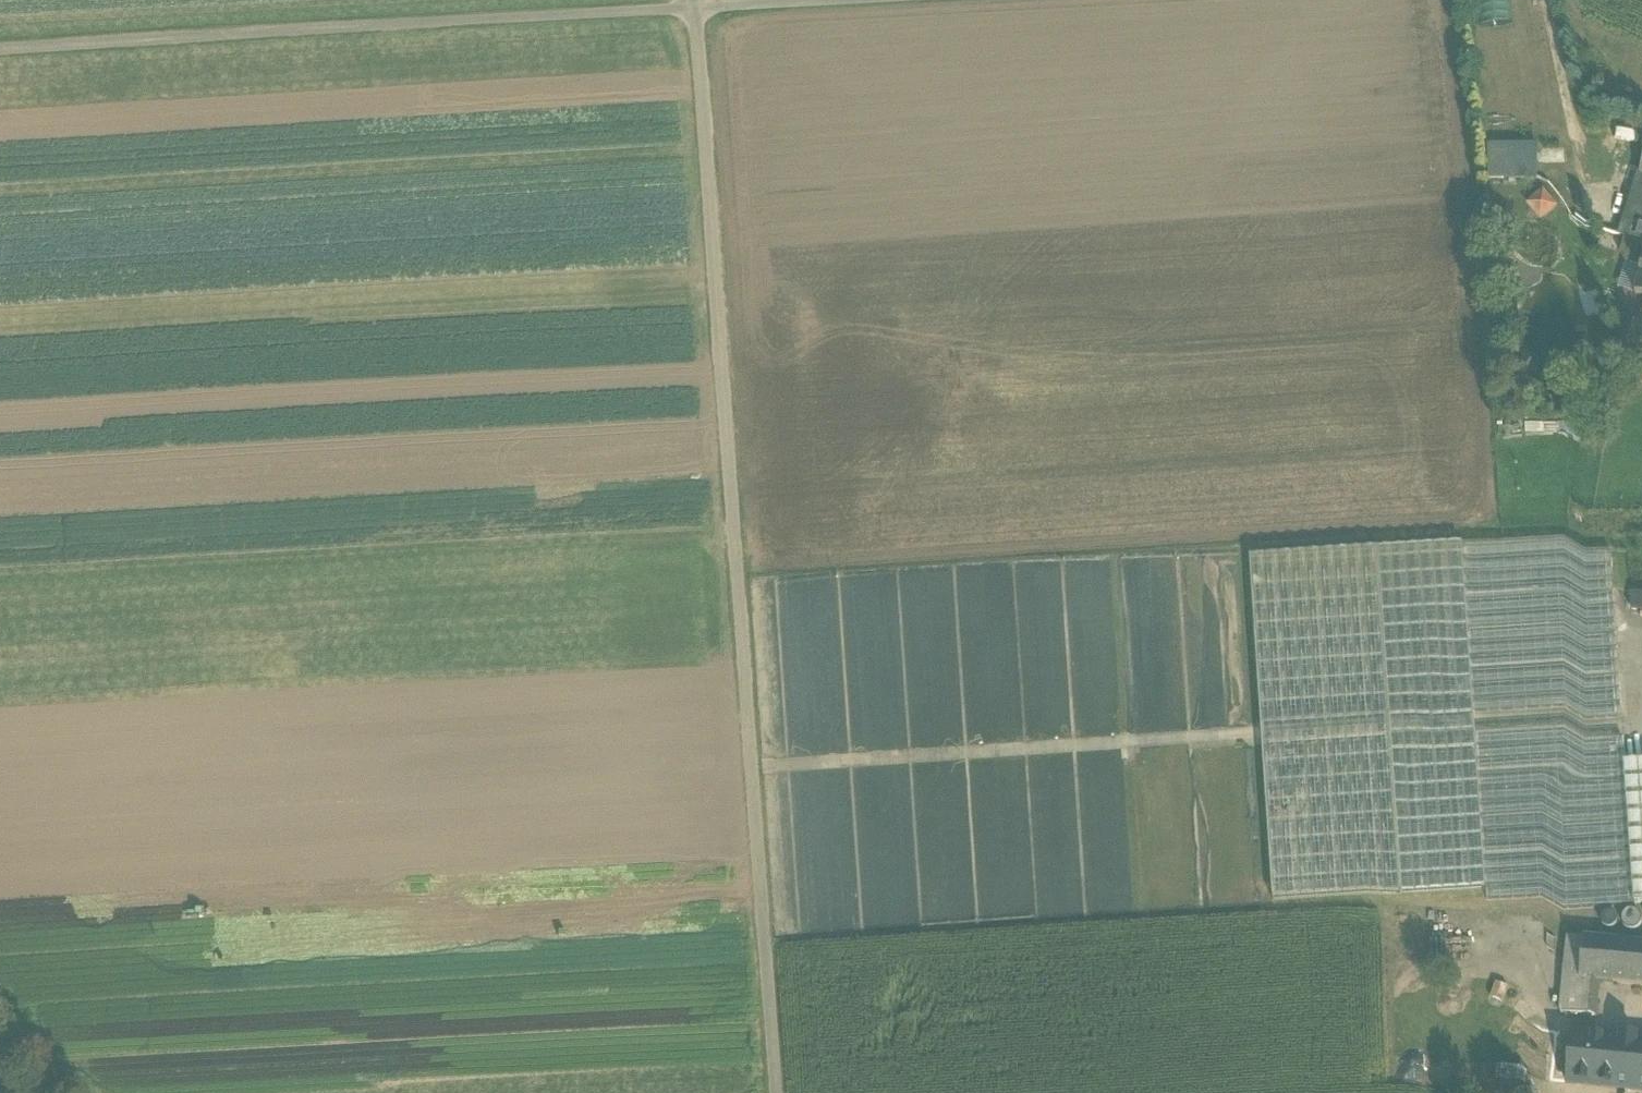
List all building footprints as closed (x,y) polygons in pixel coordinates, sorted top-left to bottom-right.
[(1512,34),(1509,0),(1484,0),(1488,36),(1512,34)] [(1542,159),(1494,159),(1494,186),(1542,186),(1542,159)] [(1621,237),(1627,239),(1624,245),(1625,246),(1623,253),(1627,262),(1641,267),(1641,210),(1640,209),(1641,204),(1641,173),(1621,237)] [(1610,551),(1466,560),(1478,728),(1621,719),(1610,551)] [(1466,560),(1254,574),(1277,917),(1489,903),(1478,728),(1466,560)] [(1623,738),(1479,747),(1489,903),(1490,915),(1634,905),(1624,764),(1623,738)] [(1624,764),(1634,904),(1641,904),(1641,763),(1624,764)] [(1584,942),(1565,940),(1560,995),(1579,997),(1581,981),(1584,942)] [(1581,981),(1598,983),(1641,987),(1641,947),(1584,942),(1581,981)] [(1581,981),(1579,997),(1560,995),(1558,1013),(1595,1016),(1598,983),(1581,981)] [(1530,1030),(1540,1017),(1526,1005),(1515,1019),(1530,1030)] [(1568,1084),(1572,1035),(1556,1033),(1552,1082),(1568,1084)] [(1637,1040),(1572,1035),(1568,1084),(1633,1090),(1637,1040)] [(1637,1040),(1633,1090),(1641,1090),(1641,1041),(1637,1040)] [(1501,1092),(1531,1092),(1532,1076),(1502,1074),(1501,1092)]
